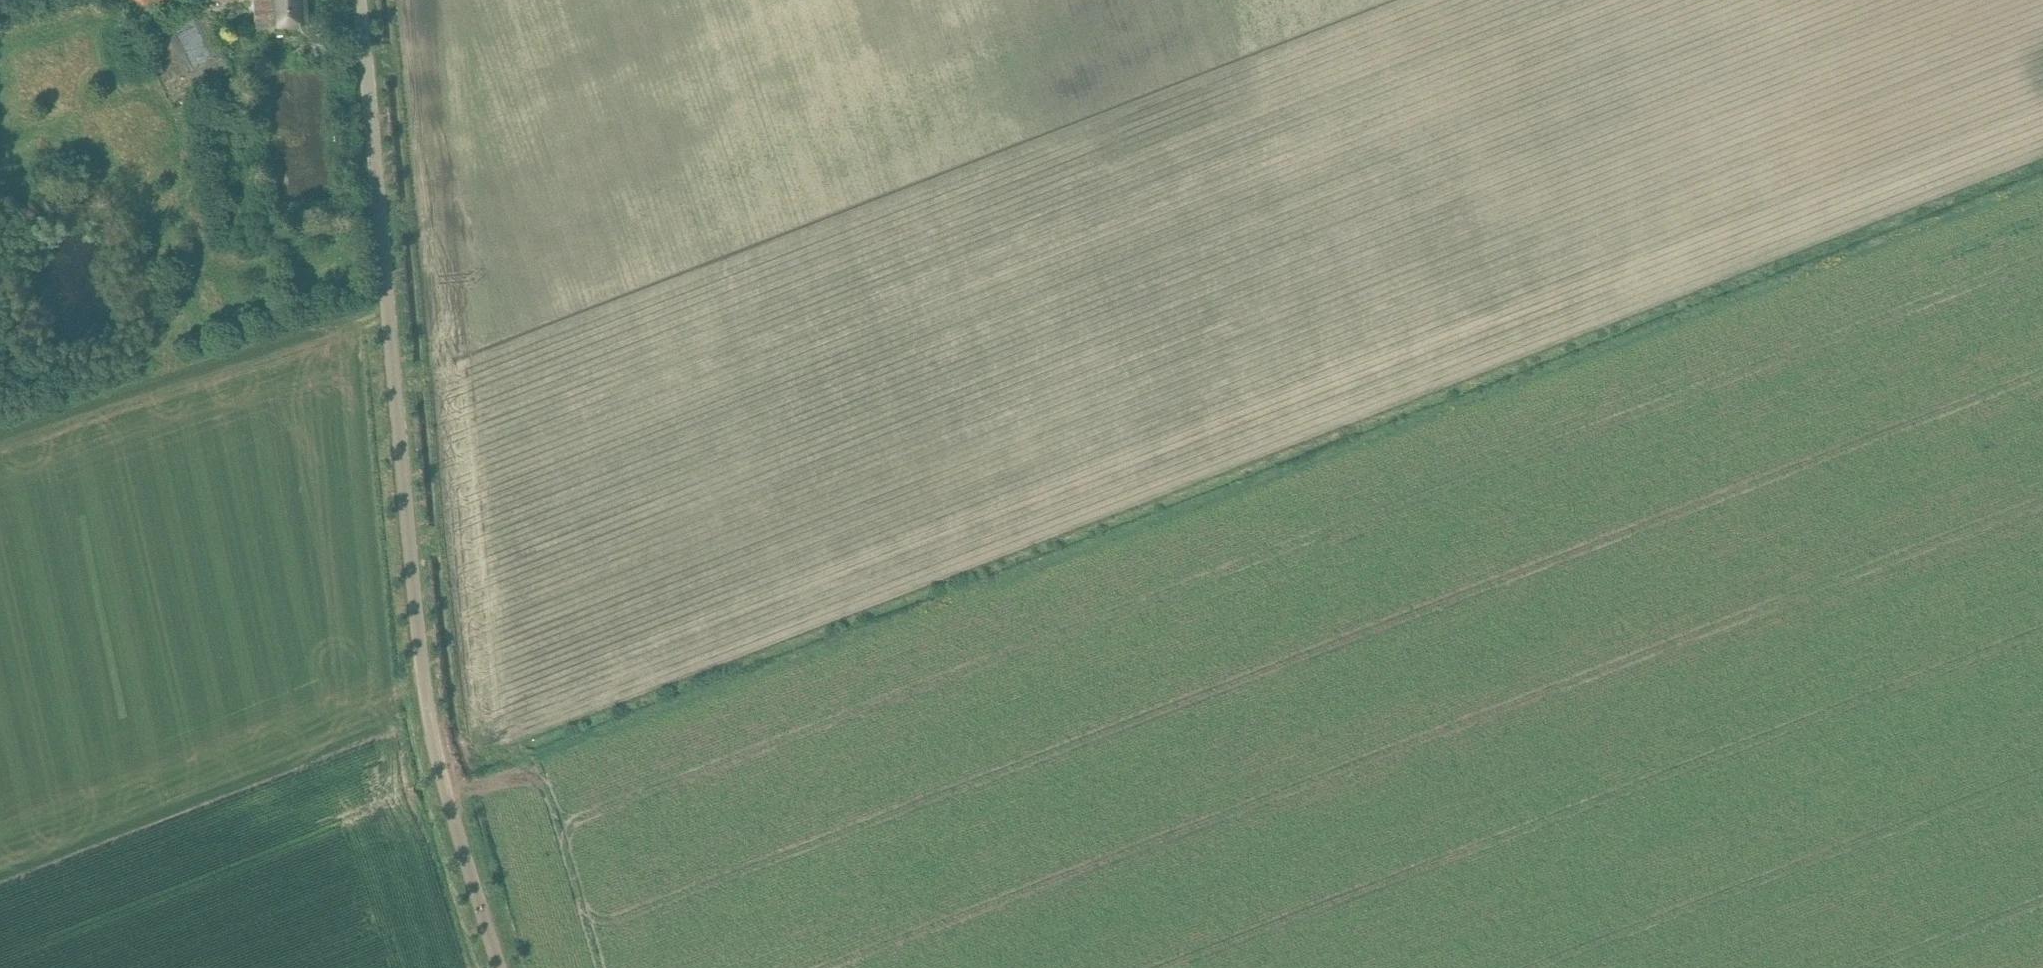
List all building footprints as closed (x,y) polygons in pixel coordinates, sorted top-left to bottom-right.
[(131,4),(132,8),(138,7),(142,27),(155,24),(151,4),(167,1),(167,0),(130,0),(131,4)] [(256,28),(309,25),(308,0),(255,0),(256,28)] [(191,79),(217,66),(192,17),(166,31),(191,79)]
